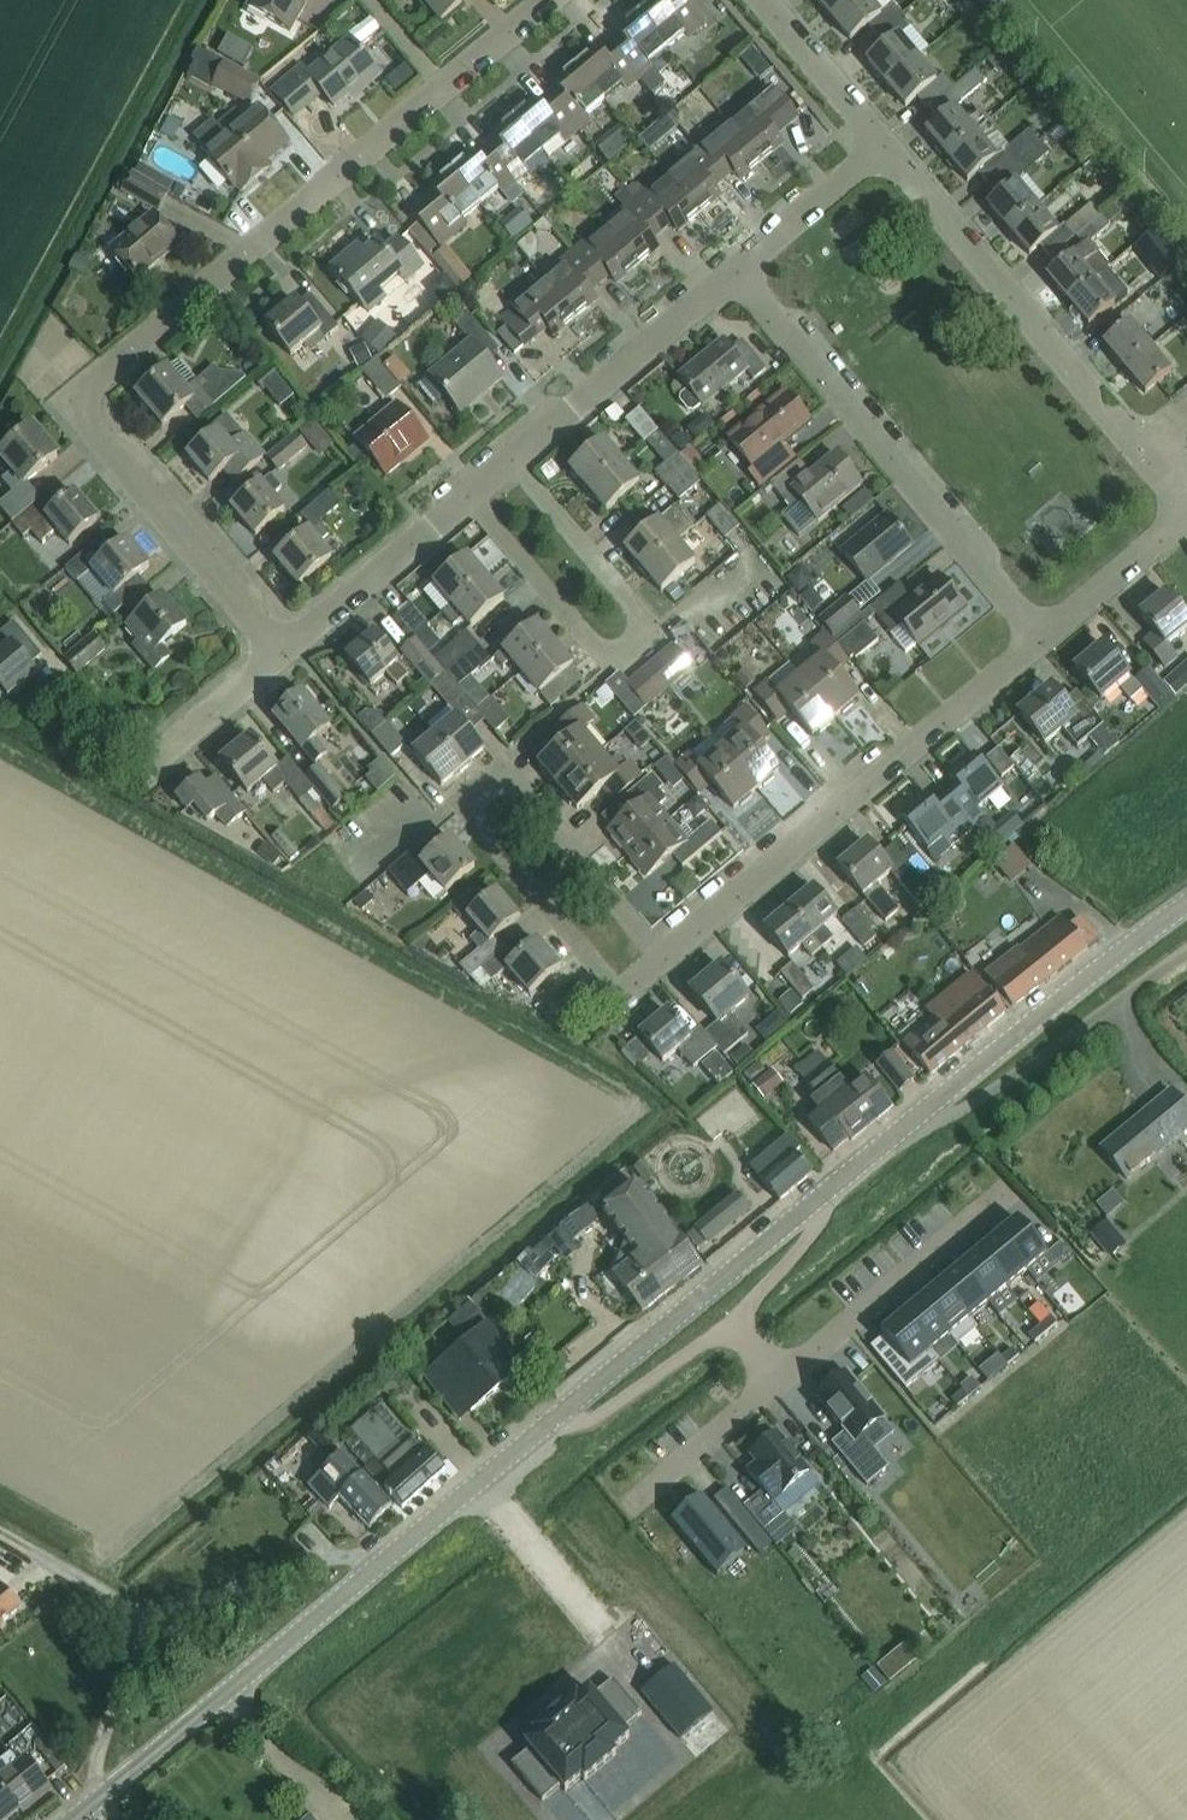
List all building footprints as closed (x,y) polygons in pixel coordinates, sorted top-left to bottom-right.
[(248,8),(290,31),(304,5),(301,3),(302,0),(252,0),(248,8)] [(442,23),(462,6),(458,1),(459,0),(422,0),(442,23)] [(680,0),(669,0),(665,4),(661,0),(653,0),(636,14),(665,49),(686,31),(690,35),(701,26),(680,0)] [(831,16),(845,4),(850,0),(817,0),(831,16)] [(892,2),(890,0),(850,0),(845,4),(831,16),(850,39),(868,24),(877,35),(902,14),(901,13),(907,7),(901,0),(895,6),(892,2)] [(975,9),(968,0),(964,0),(956,6),(966,17),(975,9)] [(975,29),(985,20),(975,9),(966,17),(975,29)] [(623,39),(612,48),(638,78),(653,95),(666,84),(651,67),(648,63),(665,49),(636,14),(616,30),(623,39)] [(886,83),(917,57),(899,36),(911,26),(902,14),(877,35),(885,45),(867,60),(886,83)] [(363,89),(380,75),(350,40),(332,56),(308,75),(300,66),(272,90),(294,116),(306,106),(312,113),(313,112),(307,105),(322,92),(334,107),(360,85),(363,89)] [(596,47),(573,67),(602,101),(624,83),(627,87),(638,78),(612,48),(603,56),(596,47)] [(249,105),(261,81),(224,62),(197,48),(194,56),(215,66),(208,80),(214,83),(212,87),(249,105)] [(936,80),(917,57),(886,83),(905,106),(916,97),(927,109),(929,108),(955,87),(945,73),(936,80)] [(576,130),(588,119),(585,116),(602,101),(573,67),(554,82),(562,90),(550,100),(576,130)] [(961,102),(988,80),(978,68),(956,87),(955,87),(929,108),(940,120),(926,131),(927,133),(928,132),(947,156),(991,118),(983,109),(969,120),(958,106),(962,103),(961,102)] [(708,123),(720,111),(699,90),(688,102),(708,123)] [(748,105),(747,105),(751,109),(730,127),(760,162),(781,144),(774,136),(785,126),(758,93),(747,103),(748,105)] [(541,108),(534,99),(512,118),(542,153),(562,136),(565,139),(576,130),(550,100),(541,108)] [(244,120),(206,152),(219,169),(235,187),(237,186),(241,191),(269,168),(264,162),(287,143),(272,124),(258,108),(244,120)] [(513,183),(526,172),(523,169),(542,153),(512,118),(492,134),(499,143),(488,152),(513,183)] [(624,151),(649,130),(638,118),(613,139),(624,151)] [(996,157),(985,145),(1002,132),(991,118),(947,156),(967,179),(966,180),(967,181),(978,172),(989,184),(1040,141),(1030,129),(1004,152),(1003,151),(996,157)] [(760,162),(730,127),(712,142),(709,138),(697,148),(723,179),(734,170),(740,178),(760,162)] [(1022,218),(1038,206),(1017,182),(1025,176),(1024,175),(1050,153),(1040,141),(989,184),(999,196),(988,205),(989,206),(1009,230),(1022,218)] [(698,214),(720,196),(713,188),(723,179),(697,148),(685,158),(689,162),(668,179),(698,214)] [(479,160),(472,151),(451,169),(480,204),(500,188),(503,192),(513,183),(488,152),(479,160)] [(440,244),(464,224),(461,220),(480,204),(451,169),(430,186),(437,194),(414,214),(440,244)] [(158,210),(167,193),(133,175),(124,192),(158,210)] [(698,214),(668,179),(650,194),(647,190),(645,192),(638,183),(636,185),(634,183),(626,189),(635,200),(661,231),(672,222),(678,230),(698,214)] [(636,266),(658,248),(651,240),(661,231),(635,200),(624,210),(627,214),(607,230),(636,266)] [(1065,245),(1101,214),(1092,202),(1066,225),(1066,224),(1058,230),(1038,206),(1022,218),(1009,230),(1029,253),(1028,253),(1029,255),(1040,246),(1050,257),(1065,245)] [(1109,223),(1122,213),(1114,203),(1101,214),(1065,245),(1073,255),(1047,276),(1068,301),(1094,279),(1110,265),(1091,242),(1110,226),(1109,225),(1110,224),(1109,223)] [(1140,213),(1133,219),(1147,234),(1154,228),(1140,213)] [(137,279),(179,244),(163,226),(154,215),(112,250),(122,261),(137,279)] [(450,263),(418,224),(409,231),(426,251),(427,250),(443,269),(452,281),(459,276),(449,264),(450,263)] [(1162,252),(1173,243),(1161,228),(1150,237),(1162,252)] [(636,266),(607,230),(588,246),(585,243),(572,253),(598,284),(609,274),(616,282),(636,266)] [(414,258),(398,240),(384,252),(377,244),(355,263),(349,255),(332,269),(367,310),(380,299),(377,292),(399,274),(405,280),(421,267),(414,258)] [(1186,260),(1186,246),(1179,241),(1171,254),(1185,263),(1186,260)] [(575,317),(596,300),(589,292),(598,284),(572,253),(562,262),(565,266),(545,282),(575,317)] [(431,284),(430,291),(439,300),(452,289),(441,275),(431,284)] [(1088,325),(1107,310),(1115,303),(1094,279),(1068,301),(1088,325)] [(575,317),(545,282),(526,299),(523,295),(511,305),(514,309),(502,319),(524,345),(548,326),(555,335),(575,317)] [(1173,298),(1186,314),(1186,290),(1185,288),(1173,298)] [(295,300),(266,325),(281,343),(286,349),(290,354),(304,343),(317,332),(322,338),(337,326),(325,313),(310,294),(298,304),(295,300)] [(455,312),(465,303),(458,294),(447,302),(455,312)] [(218,332),(232,320),(224,310),(210,321),(218,332)] [(472,342),(418,386),(433,404),(446,394),(461,413),(462,412),(488,390),(502,378),(483,356),(495,345),(480,327),(469,314),(457,324),(472,342)] [(374,322),(361,337),(380,353),(392,338),(374,322)] [(1150,347),(1131,323),(1104,344),(1105,345),(1125,368),(1150,347)] [(731,349),(723,340),(678,377),(689,390),(681,396),(681,401),(689,411),(694,411),(701,405),(703,407),(747,371),(754,379),(766,369),(742,340),(731,349)] [(358,368),(372,360),(364,343),(349,351),(358,368)] [(1170,370),(1154,352),(1150,347),(1125,368),(1144,391),(1144,392),(1145,393),(1171,371),(1170,370)] [(386,400),(402,387),(376,358),(361,370),(386,400)] [(168,368),(136,395),(162,425),(186,405),(197,418),(215,402),(221,397),(230,389),(213,370),(204,378),(199,382),(180,360),(169,369),(168,368)] [(264,390),(280,377),(270,366),(254,379),(264,390)] [(764,485),(776,475),(795,459),(780,442),(808,419),(784,391),(729,437),(755,468),(752,470),(764,485)] [(409,453),(425,439),(410,421),(396,404),(355,438),(359,443),(350,451),(362,465),(371,457),(386,475),(403,461),(400,458),(408,451),(409,453)] [(644,442),(650,436),(658,430),(639,408),(625,420),(644,442)] [(206,440),(188,456),(210,482),(229,466),(238,477),(229,485),(229,486),(248,470),(263,457),(244,435),(226,414),(211,426),(216,432),(206,440)] [(688,426),(708,460),(718,454),(698,420),(688,426)] [(314,447),(326,437),(314,421),(301,432),(314,447)] [(41,498),(27,482),(57,456),(32,427),(14,443),(0,454),(0,455),(13,471),(1,480),(12,493),(0,503),(0,507),(13,522),(41,498)] [(668,485),(690,467),(678,452),(658,430),(650,436),(670,459),(656,471),(668,485)] [(279,472),(308,448),(295,432),(265,457),(279,472)] [(681,452),(693,441),(687,434),(676,434),(670,439),(681,452)] [(586,491),(621,461),(602,439),(570,467),(581,481),(579,483),(586,491)] [(88,459),(96,471),(111,461),(103,449),(88,459)] [(781,474),(770,483),(785,501),(791,508),(782,516),(798,536),(818,520),(818,521),(843,500),(862,484),(840,459),(836,453),(811,474),(799,459),(781,474)] [(606,511),(625,495),(639,483),(621,461),(586,491),(593,498),(595,497),(606,511)] [(679,499),(702,481),(690,467),(668,485),(679,499)] [(255,535),(274,520),(285,510),(272,495),(281,487),(271,475),(232,508),(255,535)] [(298,586),(331,558),(319,543),(330,534),(320,522),(341,504),(329,490),(302,514),(312,527),(294,543),(275,559),(298,586)] [(98,520),(74,492),(56,508),(45,495),(41,498),(13,522),(11,524),(23,537),(31,531),(41,543),(57,530),(68,544),(79,536),(98,520)] [(729,515),(720,504),(706,516),(726,538),(740,526),(730,514),(729,515)] [(642,571),(676,542),(693,528),(675,505),(644,532),(625,547),(637,561),(635,563),(642,571)] [(865,583),(893,559),(911,544),(887,514),(840,553),(865,583)] [(105,559),(94,568),(115,594),(104,602),(114,614),(123,606),(147,586),(138,575),(149,566),(127,540),(109,556),(105,559)] [(662,591),(680,576),(695,564),(676,542),(642,571),(648,579),(650,577),(662,591)] [(478,569),(466,555),(434,583),(452,605),(487,575),(481,567),(478,569)] [(470,626),(504,599),(492,585),(494,583),(487,575),(452,605),(443,613),(453,626),(464,618),(470,626)] [(900,583),(832,638),(850,658),(853,656),(856,659),(878,641),(864,623),(874,614),(889,633),(901,624),(903,627),(919,645),(964,608),(938,577),(912,598),(900,583)] [(1140,613),(1155,632),(1143,642),(1165,668),(1177,658),(1166,644),(1186,628),(1186,617),(1166,592),(1140,613)] [(833,636),(861,613),(846,595),(818,618),(833,636)] [(162,597),(127,627),(140,642),(135,646),(154,669),(169,656),(161,646),(186,624),(162,597)] [(415,636),(429,624),(411,602),(396,615),(415,636)] [(8,697),(36,674),(30,666),(42,656),(14,622),(0,634),(0,688),(8,697)] [(548,636),(536,622),(495,657),(503,667),(511,661),(521,672),(556,642),(550,635),(548,636)] [(446,673),(479,645),(466,631),(455,640),(455,641),(434,659),(446,673)] [(77,674),(107,649),(93,632),(63,658),(74,671),(77,674)] [(410,675),(389,651),(374,633),(346,656),(371,685),(386,673),(397,686),(410,675)] [(835,716),(858,697),(836,671),(848,661),(832,643),(825,635),(813,646),(823,658),(801,677),(823,703),(835,716)] [(419,696),(430,687),(432,685),(432,684),(446,673),(434,659),(416,638),(400,651),(424,679),(413,688),(419,696)] [(550,706),(565,693),(554,681),(573,666),(561,652),(563,650),(556,642),(521,672),(550,706)] [(1133,680),(1128,675),(1129,675),(1102,644),(1075,667),(1101,698),(1117,685),(1130,700),(1142,690),(1159,710),(1174,697),(1149,667),(1133,680)] [(481,670),(492,660),(479,645),(446,673),(458,687),(480,668),(481,670)] [(669,687),(692,667),(673,645),(650,665),(669,687)] [(919,664),(927,657),(918,646),(909,653),(919,664)] [(835,716),(823,703),(801,677),(789,662),(769,680),(771,682),(755,695),(777,721),(790,710),(812,735),(835,716)] [(669,687),(650,665),(628,684),(646,706),(669,687)] [(1163,681),(1174,695),(1186,685),(1186,684),(1186,672),(1181,665),(1163,681)] [(745,689),(756,680),(746,668),(735,677),(745,689)] [(451,706),(465,694),(458,687),(446,673),(432,684),(432,685),(451,706)] [(1074,707),(1055,684),(1051,687),(1020,713),(1045,744),(1062,729),(1076,746),(1089,736),(1100,750),(1104,755),(1118,743),(1103,725),(1104,724),(1077,692),(1076,692),(1082,700),(1074,707)] [(316,765),(328,755),(316,740),(331,727),(303,692),(275,716),(316,765)] [(419,697),(410,705),(418,714),(427,706),(419,697)] [(495,731),(509,719),(491,697),(477,709),(495,731)] [(559,787),(600,751),(581,730),(594,719),(583,706),(555,730),(565,742),(539,763),(559,787)] [(755,790),(779,770),(757,744),(769,734),(746,707),(732,719),(743,731),(721,749),(755,790)] [(464,769),(472,762),(471,760),(485,749),(457,716),(435,734),(464,769)] [(391,757),(405,745),(386,723),(372,735),(391,757)] [(356,748),(366,734),(354,724),(343,738),(356,748)] [(456,776),(464,769),(435,734),(413,753),(425,767),(441,786),(455,774),(456,776)] [(273,792),(284,783),(299,801),(314,789),(304,778),(287,757),(276,767),(266,755),(250,736),(221,760),(247,791),(262,779),(273,792)] [(1034,739),(1024,749),(1045,770),(1055,760),(1034,739)] [(999,748),(986,758),(1002,776),(1014,766),(999,748)] [(755,790),(721,749),(700,768),(689,755),(677,766),(684,774),(700,793),(712,782),(733,808),(755,790)] [(609,763),(600,751),(559,787),(577,809),(603,787),(613,799),(641,776),(631,764),(628,766),(619,754),(609,763)] [(974,829),(986,818),(979,809),(1004,788),(974,752),(948,774),(956,784),(945,793),(974,829)] [(1097,753),(1083,765),(1079,769),(1084,774),(1102,758),(1101,758),(1097,753)] [(663,780),(667,776),(675,770),(667,759),(655,768),(663,780)] [(332,811),(347,798),(319,764),(304,778),(314,789),(323,800),(332,811)] [(628,854),(669,819),(659,807),(669,799),(661,790),(665,787),(653,773),(643,782),(624,797),(634,809),(608,831),(628,854)] [(246,810),(216,777),(206,786),(199,779),(177,797),(188,810),(193,806),(207,822),(216,815),(226,827),(246,810)] [(314,789),(299,801),(326,832),(333,826),(316,805),(323,800),(314,789)] [(974,829),(945,793),(934,803),(926,793),(900,815),(929,850),(943,838),(951,848),(974,829)] [(679,830),(669,819),(628,854),(647,876),(672,855),(682,866),(721,833),(711,821),(694,835),(686,824),(679,830)] [(290,861),(299,853),(280,830),(271,838),(290,861)] [(397,865),(388,873),(407,895),(430,875),(444,892),(456,882),(474,866),(451,838),(423,862),(413,851),(397,865)] [(878,883),(890,872),(892,871),(867,842),(839,866),(886,922),(901,910),(878,883)] [(1015,844),(994,861),(1011,883),(1033,865),(1015,844)] [(910,865),(895,878),(916,902),(918,900),(925,910),(938,899),(910,865)] [(822,949),(833,939),(822,926),(836,914),(813,887),(812,888),(812,889),(789,909),(822,949)] [(461,919),(480,902),(470,890),(450,907),(461,919)] [(470,977),(483,967),(495,956),(486,945),(518,918),(496,892),(478,907),(468,915),(480,929),(470,938),(479,948),(460,965),(470,977)] [(870,930),(875,925),(858,906),(853,911),(870,930)] [(822,949),(789,909),(766,928),(765,928),(764,929),(787,956),(801,944),(812,957),(822,949)] [(864,947),(876,938),(870,930),(853,911),(842,920),(864,947)] [(1061,916),(1045,929),(1017,949),(985,974),(1012,1008),(1098,941),(1080,918),(1069,926),(1061,916)] [(561,968),(538,941),(515,960),(505,948),(495,956),(483,967),(493,980),(507,968),(514,976),(529,994),(561,968)] [(804,999),(814,990),(792,963),(780,972),(803,1000),(804,999)] [(724,1055),(748,1035),(729,1013),(748,997),(721,965),(691,991),(717,1022),(705,1032),(717,1047),(724,1055)] [(935,1017),(905,1042),(913,1052),(931,1074),(1004,1014),(989,995),(978,982),(971,973),(957,984),(927,1008),(935,1017)] [(689,1037),(667,1011),(640,1034),(663,1061),(678,1049),(694,1067),(717,1047),(705,1032),(704,1032),(700,1027),(689,1037)] [(742,1067),(754,1056),(744,1045),(732,1055),(742,1067)] [(818,1050),(796,1068),(804,1078),(803,1079),(816,1095),(810,1100),(818,1111),(808,1119),(818,1132),(833,1151),(849,1137),(852,1140),(891,1108),(876,1089),(865,1075),(850,1088),(832,1066),(826,1060),(819,1052),(818,1050)] [(899,1093),(915,1079),(892,1050),(876,1064),(899,1093)] [(690,1108),(700,1099),(693,1090),(683,1099),(690,1108)] [(1186,1129),(1186,1109),(1186,1108),(1171,1090),(1128,1126),(1130,1129),(1121,1137),(1118,1134),(1101,1148),(1126,1178),(1186,1129)] [(779,1201),(812,1174),(796,1155),(800,1151),(788,1136),(759,1161),(763,1165),(755,1172),(764,1183),(779,1201)] [(643,1311),(674,1287),(672,1285),(700,1263),(638,1185),(610,1206),(644,1251),(613,1274),(643,1311)] [(737,1193),(694,1228),(706,1242),(748,1207),(737,1193)] [(1017,1218),(998,1235),(1027,1270),(1047,1254),(1017,1218)] [(998,1235),(978,1251),(1008,1286),(1027,1270),(998,1235)] [(1063,1240),(1056,1246),(1066,1258),(1073,1252),(1063,1240)] [(978,1251),(959,1267),(988,1302),(1008,1286),(978,1251)] [(959,1267),(940,1283),(970,1318),(988,1302),(959,1267)] [(940,1283),(920,1300),(949,1335),(958,1345),(978,1328),(970,1318),(940,1283)] [(920,1300),(902,1315),(931,1350),(949,1335),(920,1300)] [(486,1326),(469,1305),(460,1312),(448,1322),(465,1343),(424,1376),(453,1411),(464,1402),(471,1410),(522,1368),(487,1325),(486,1326)] [(902,1315),(881,1332),(919,1377),(939,1360),(931,1350),(902,1315)] [(1051,1316),(1040,1325),(1046,1332),(1057,1323),(1051,1316)] [(1040,1325),(1029,1334),(1035,1342),(1046,1332),(1040,1325)] [(1013,1349),(1002,1358),(1008,1365),(1019,1355),(1013,1349)] [(988,1362),(979,1369),(988,1381),(997,1373),(988,1362)] [(824,1392),(818,1397),(830,1411),(828,1413),(841,1429),(844,1427),(847,1431),(832,1443),(867,1485),(889,1467),(874,1449),(863,1435),(883,1418),(846,1374),(840,1379),(837,1375),(822,1389),(824,1392)] [(971,1376),(960,1385),(963,1389),(969,1397),(980,1387),(971,1376)] [(963,1389),(951,1399),(957,1406),(969,1397),(963,1389)] [(413,1440),(381,1404),(341,1439),(402,1508),(446,1470),(416,1437),(413,1440)] [(756,1463),(746,1471),(762,1491),(749,1502),(769,1525),(783,1513),(782,1512),(818,1483),(809,1474),(810,1473),(776,1432),(750,1455),(756,1463)] [(392,1507),(341,1454),(319,1476),(308,1486),(329,1508),(340,1497),(370,1528),(392,1507)] [(770,1539),(727,1487),(716,1496),(759,1548),(770,1539)] [(702,1495),(671,1521),(714,1573),(745,1547),(702,1495)] [(20,1607),(2,1585),(0,1587),(0,1624),(20,1607)] [(674,1665),(644,1690),(681,1735),(711,1710),(674,1665)] [(874,1669),(862,1677),(874,1691),(885,1682),(874,1669)] [(531,1752),(513,1767),(543,1803),(562,1788),(566,1793),(576,1785),(579,1788),(623,1752),(620,1748),(630,1740),(624,1732),(643,1717),(641,1715),(636,1708),(616,1684),(597,1700),(591,1693),(581,1701),(578,1698),(534,1734),(537,1738),(527,1746),(531,1752)] [(10,1754),(0,1762),(0,1819),(4,1819),(19,1808),(23,1812),(51,1788),(27,1758),(18,1765),(10,1754)] [(322,1810),(311,1819),(331,1819),(322,1810)]
